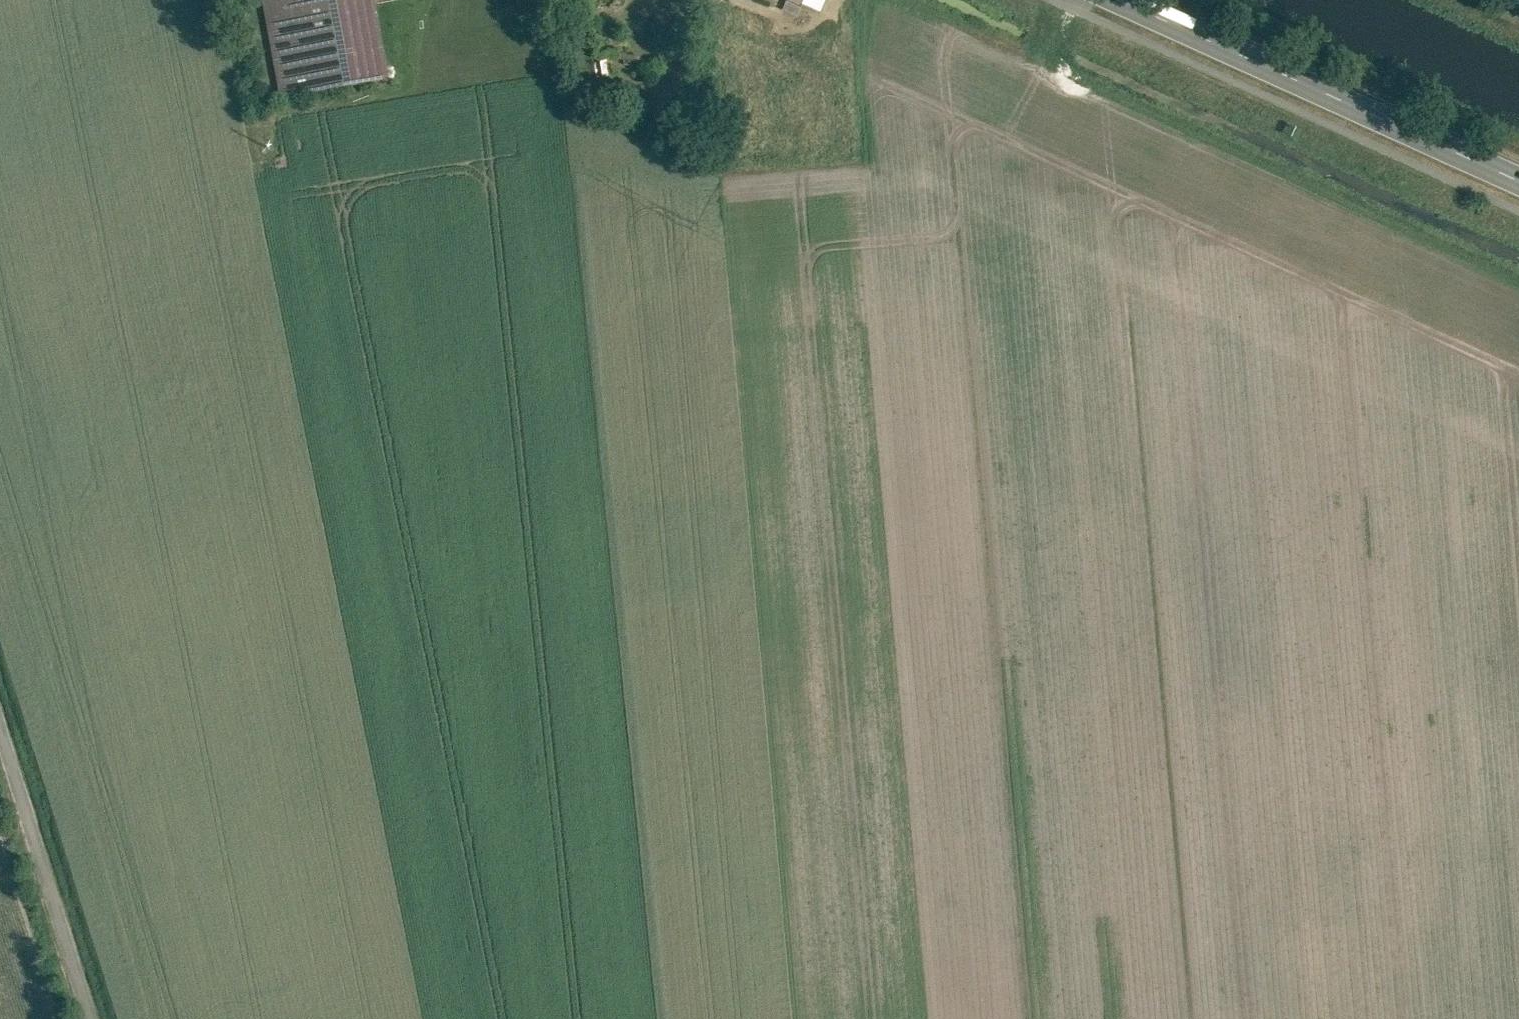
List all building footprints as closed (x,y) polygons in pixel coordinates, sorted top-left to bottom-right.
[(289,101),(386,81),(369,0),(268,0),(289,101)] [(775,7),(803,19),(811,0),(778,0),(775,7)]
